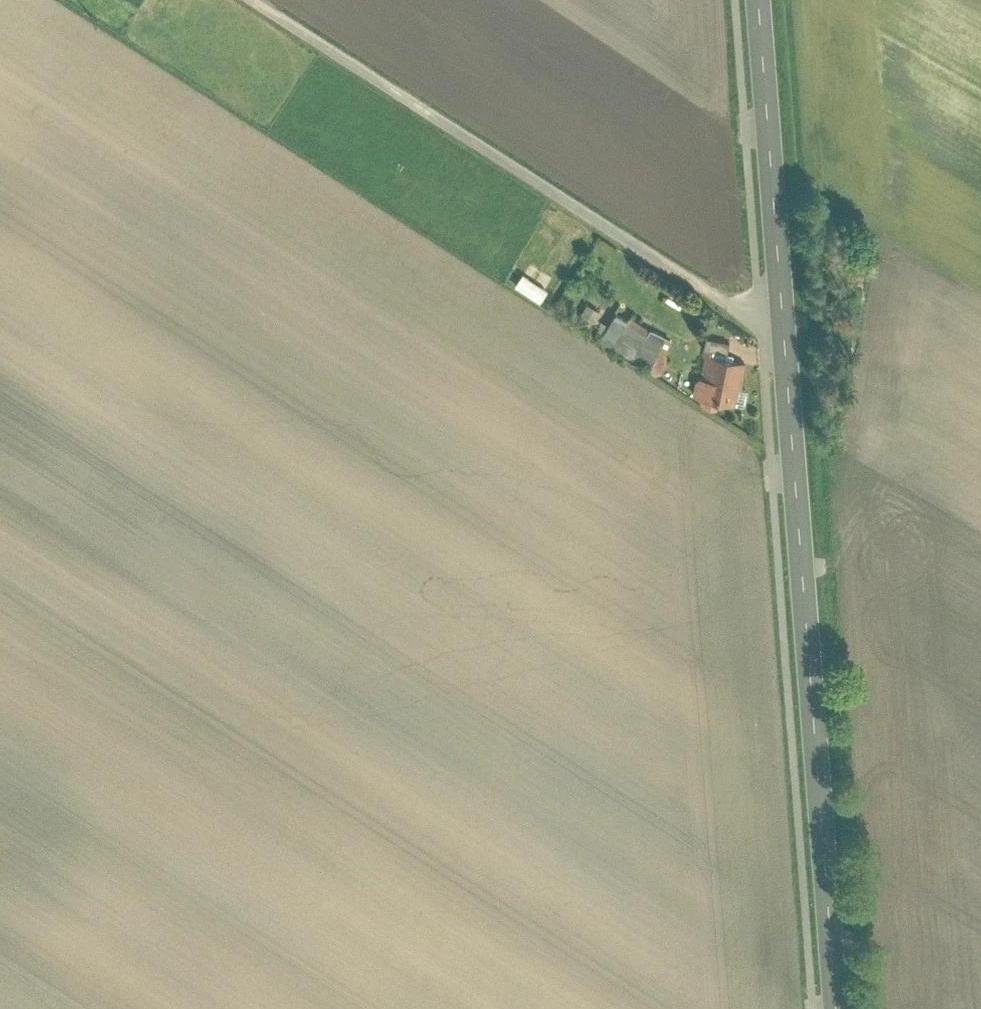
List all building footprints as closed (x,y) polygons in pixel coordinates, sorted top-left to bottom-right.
[(544,299),(552,287),(526,270),(518,282),(544,299)] [(650,342),(658,326),(637,315),(628,331),(650,342)] [(659,369),(676,336),(658,326),(650,342),(641,359),(659,369)] [(749,360),(720,355),(713,395),(742,400),(749,360)]
